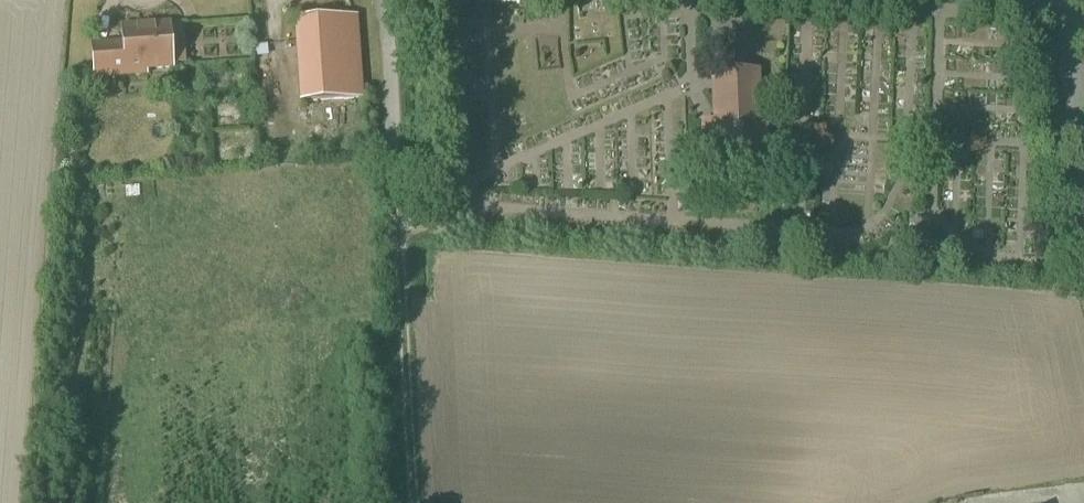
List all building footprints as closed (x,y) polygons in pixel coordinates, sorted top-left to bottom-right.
[(365,20),(298,24),(302,107),(369,103),(365,20)] [(122,45),(124,76),(148,74),(148,71),(174,69),(171,26),(121,29),(122,45)] [(94,78),(124,76),(122,45),(92,47),(94,78)] [(757,67),(716,68),(718,116),(701,117),(703,170),(762,167),(757,67)]
